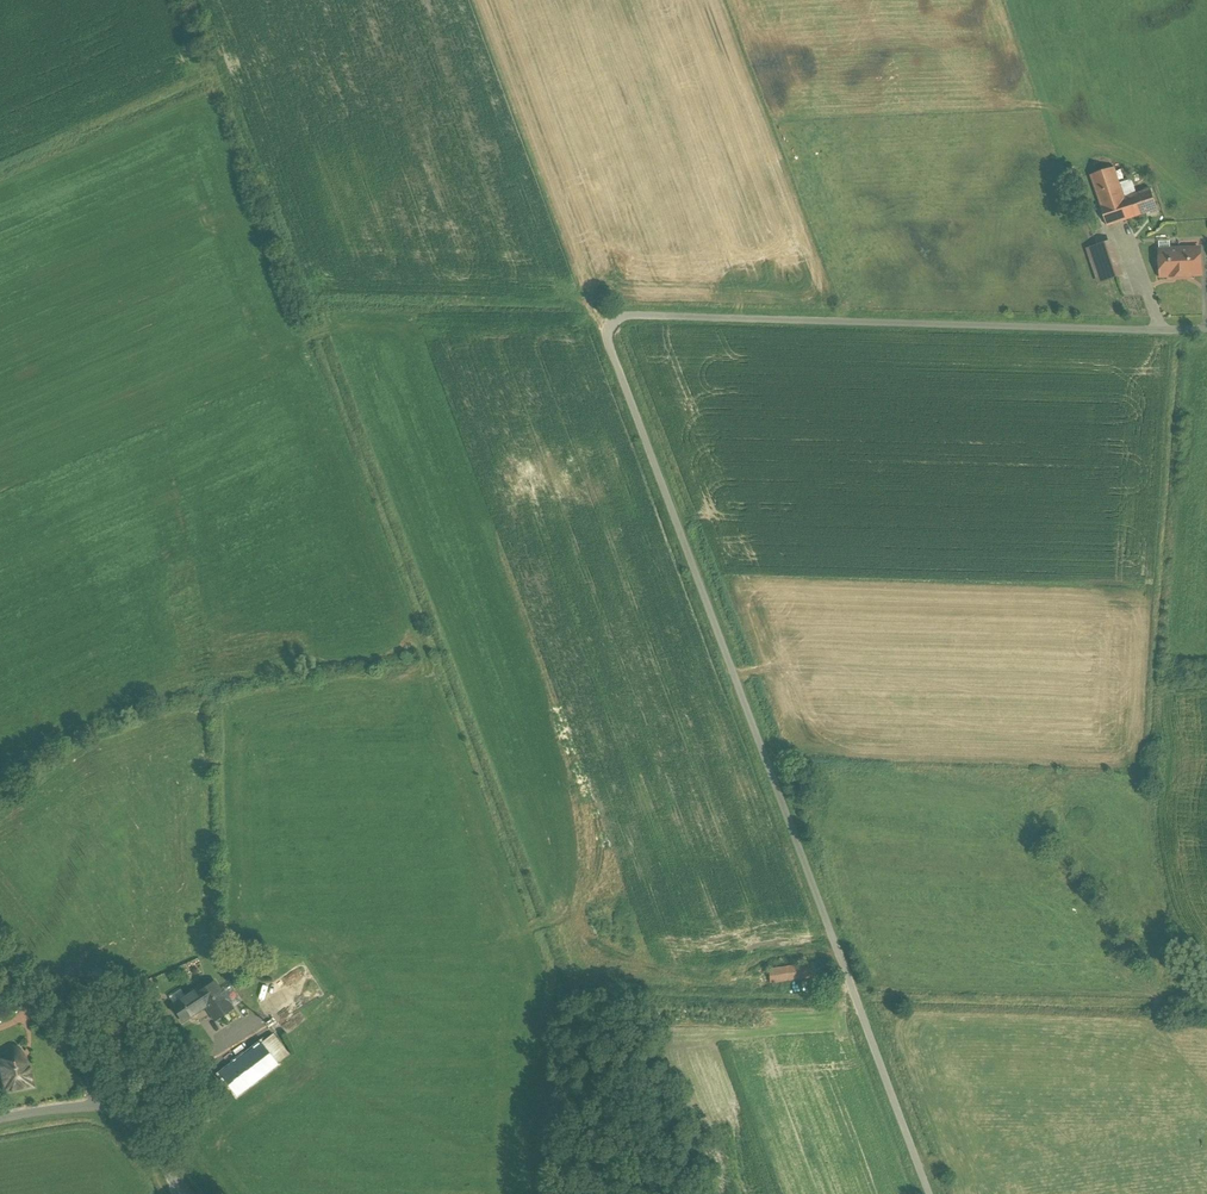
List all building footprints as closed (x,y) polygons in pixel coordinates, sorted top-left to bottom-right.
[(1110,168),(1086,177),(1105,228),(1152,211),(1145,190),(1121,199),(1110,168)] [(1095,281),(1115,273),(1102,237),(1082,244),(1095,281)] [(1197,252),(1156,253),(1157,280),(1198,278),(1197,252)] [(823,962),(766,971),(768,983),(825,974),(823,962)] [(218,970),(170,1002),(182,1022),(201,1009),(210,1023),(241,1002),(218,970)] [(211,1074),(231,1099),(285,1055),(270,1035),(257,1045),(254,1041),(211,1074)] [(34,1091),(28,1056),(0,1061),(0,1098),(34,1091)]
